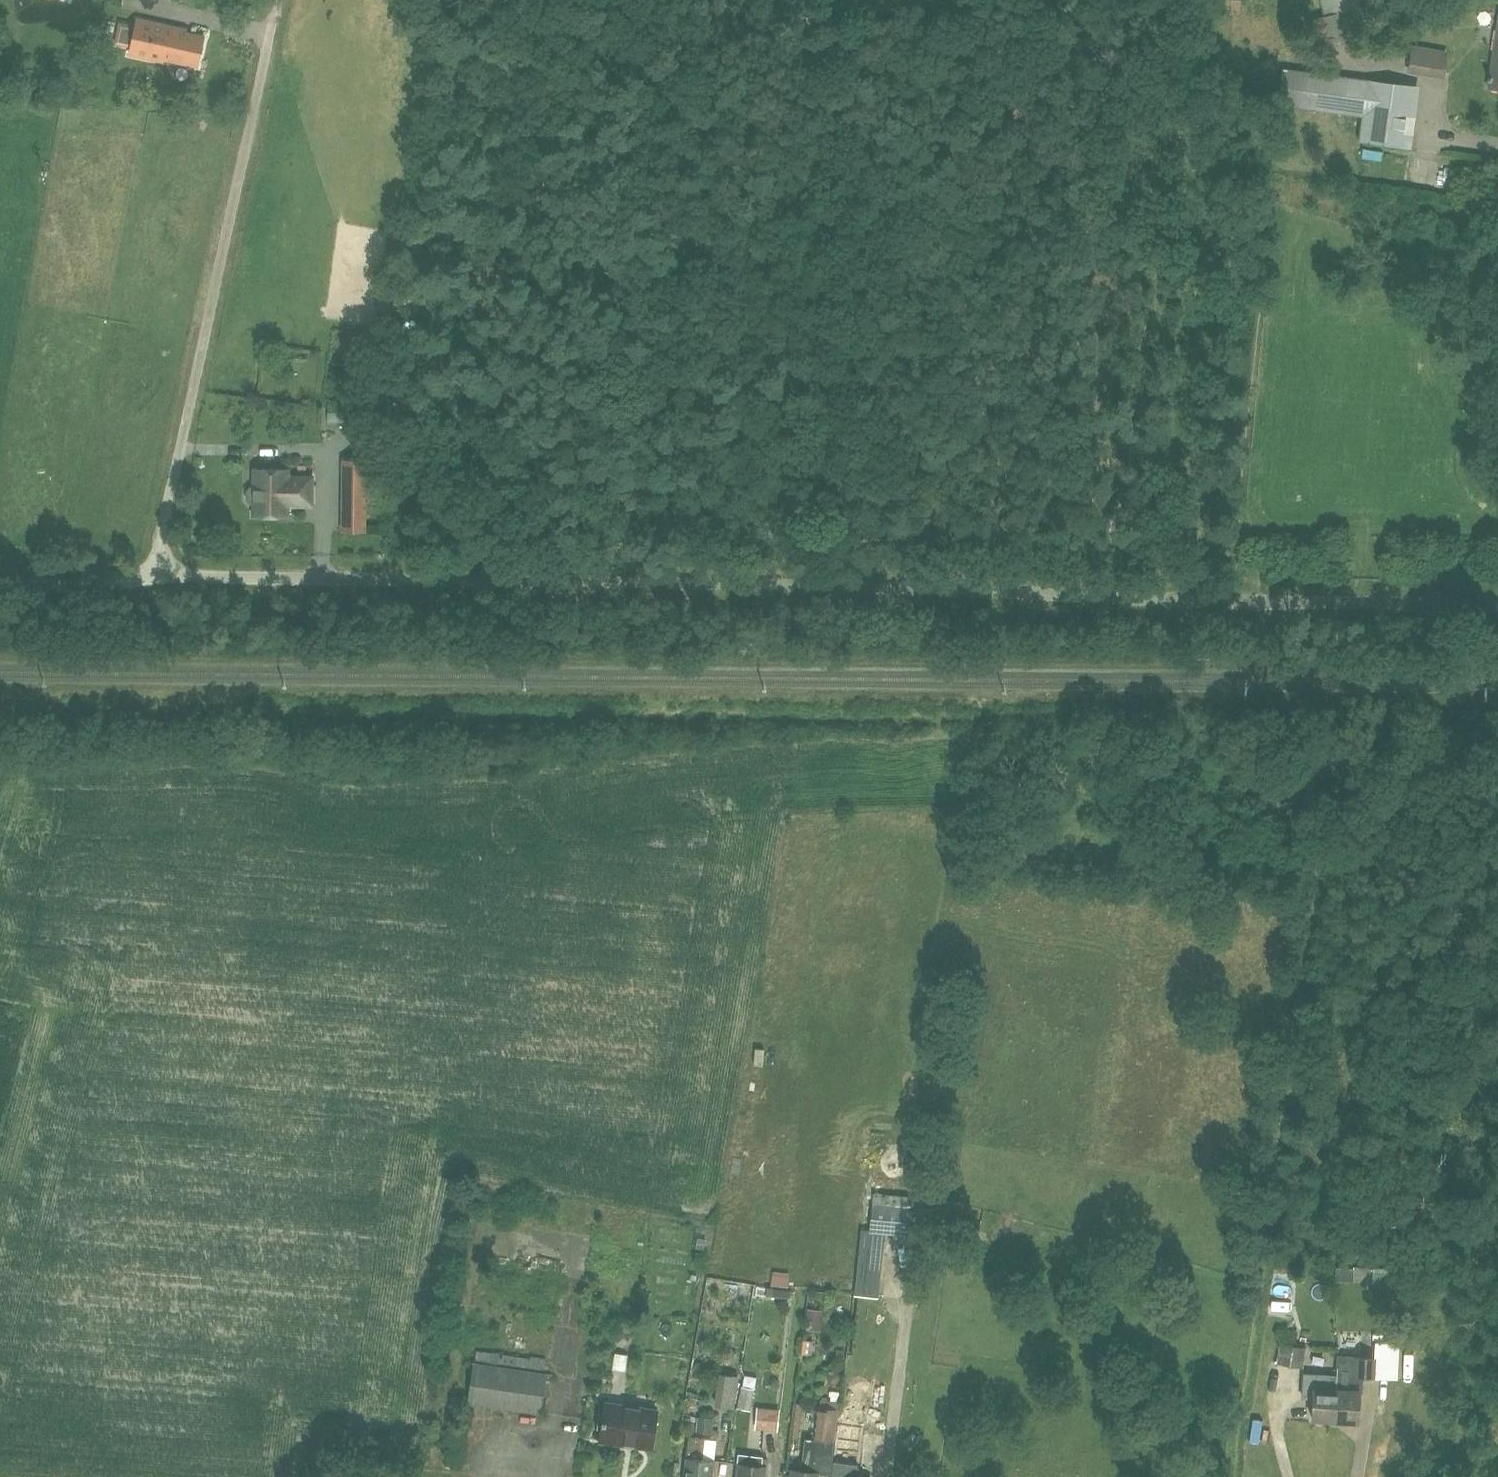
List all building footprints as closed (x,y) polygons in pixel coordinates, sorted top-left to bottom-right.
[(1356,40),(1347,10),(1361,6),(1359,0),(1321,0),(1326,16),(1314,19),(1323,50),(1356,40)] [(138,19),(136,25),(119,21),(114,44),(131,48),(130,54),(163,61),(164,59),(198,66),(204,37),(186,32),(187,30),(138,19)] [(1489,86),(1497,88),(1497,26),(1489,86)] [(1445,78),(1449,50),(1412,44),(1407,72),(1445,78)] [(1401,145),(1409,86),(1284,68),(1279,104),(1363,116),(1360,140),(1401,145)] [(328,410),(328,419),(340,419),(340,410),(328,410)] [(365,530),(366,461),(344,460),(343,530),(365,530)] [(311,504),(311,478),(287,477),(287,470),(255,470),(255,487),(251,487),(247,491),(247,499),(251,503),(255,503),(255,514),(287,515),(287,504),(311,504)] [(369,494),(388,494),(387,479),(369,479),(369,494)] [(911,1234),(913,1207),(872,1204),(870,1230),(911,1234)] [(885,1244),(886,1233),(862,1229),(860,1241),(885,1244)] [(873,1249),(879,1275),(899,1270),(894,1244),(873,1249)] [(781,1286),(799,1286),(799,1274),(781,1274),(781,1286)] [(790,1297),(791,1289),(767,1287),(766,1295),(790,1297)] [(871,1292),(871,1308),(911,1309),(912,1293),(871,1292)] [(806,1309),(804,1329),(820,1331),(822,1311),(806,1309)] [(800,1353),(812,1355),(814,1340),(802,1339),(800,1353)] [(1304,1368),(1307,1348),(1295,1345),(1280,1343),(1276,1363),(1304,1368)] [(530,1357),(477,1350),(475,1362),(474,1362),(468,1402),(541,1413),(547,1373),(545,1373),(547,1358),(531,1355),(530,1357)] [(837,1350),(835,1360),(843,1361),(844,1351),(837,1350)] [(1378,1378),(1379,1356),(1352,1355),(1352,1358),(1352,1376),(1378,1378)] [(1331,1402),(1329,1420),(1358,1422),(1360,1390),(1361,1377),(1352,1376),(1352,1358),(1338,1357),(1336,1377),(1336,1389),(1335,1403),(1331,1402)] [(827,1377),(828,1381),(832,1384),(836,1383),(839,1380),(838,1375),(834,1373),(830,1373),(827,1377)] [(1312,1418),(1329,1420),(1331,1402),(1335,1403),(1336,1389),(1336,1377),(1306,1375),(1305,1380),(1304,1396),(1314,1397),(1312,1418)] [(735,1409),(740,1378),(726,1376),(721,1408),(735,1409)] [(750,1410),(754,1389),(742,1387),(738,1408),(750,1410)] [(840,1392),(831,1391),(830,1400),(821,1399),(820,1405),(819,1405),(815,1440),(808,1439),(804,1470),(792,1469),(791,1476),(818,1476),(819,1473),(831,1475),(833,1461),(835,1442),(838,1408),(840,1392)] [(651,1448),(657,1410),(605,1403),(600,1441),(651,1448)] [(799,1438),(803,1404),(795,1403),(790,1436),(799,1438)] [(778,1432),(780,1409),(757,1408),(755,1430),(778,1432)] [(697,1432),(712,1434),(714,1419),(699,1417),(697,1432)] [(714,1460),(702,1458),(705,1438),(688,1436),(684,1476),(712,1476),(714,1460)] [(767,1458),(762,1457),(761,1466),(739,1462),(737,1476),(765,1476),(767,1458)] [(856,1476),(857,1464),(833,1461),(831,1475),(831,1476),(856,1476)]
